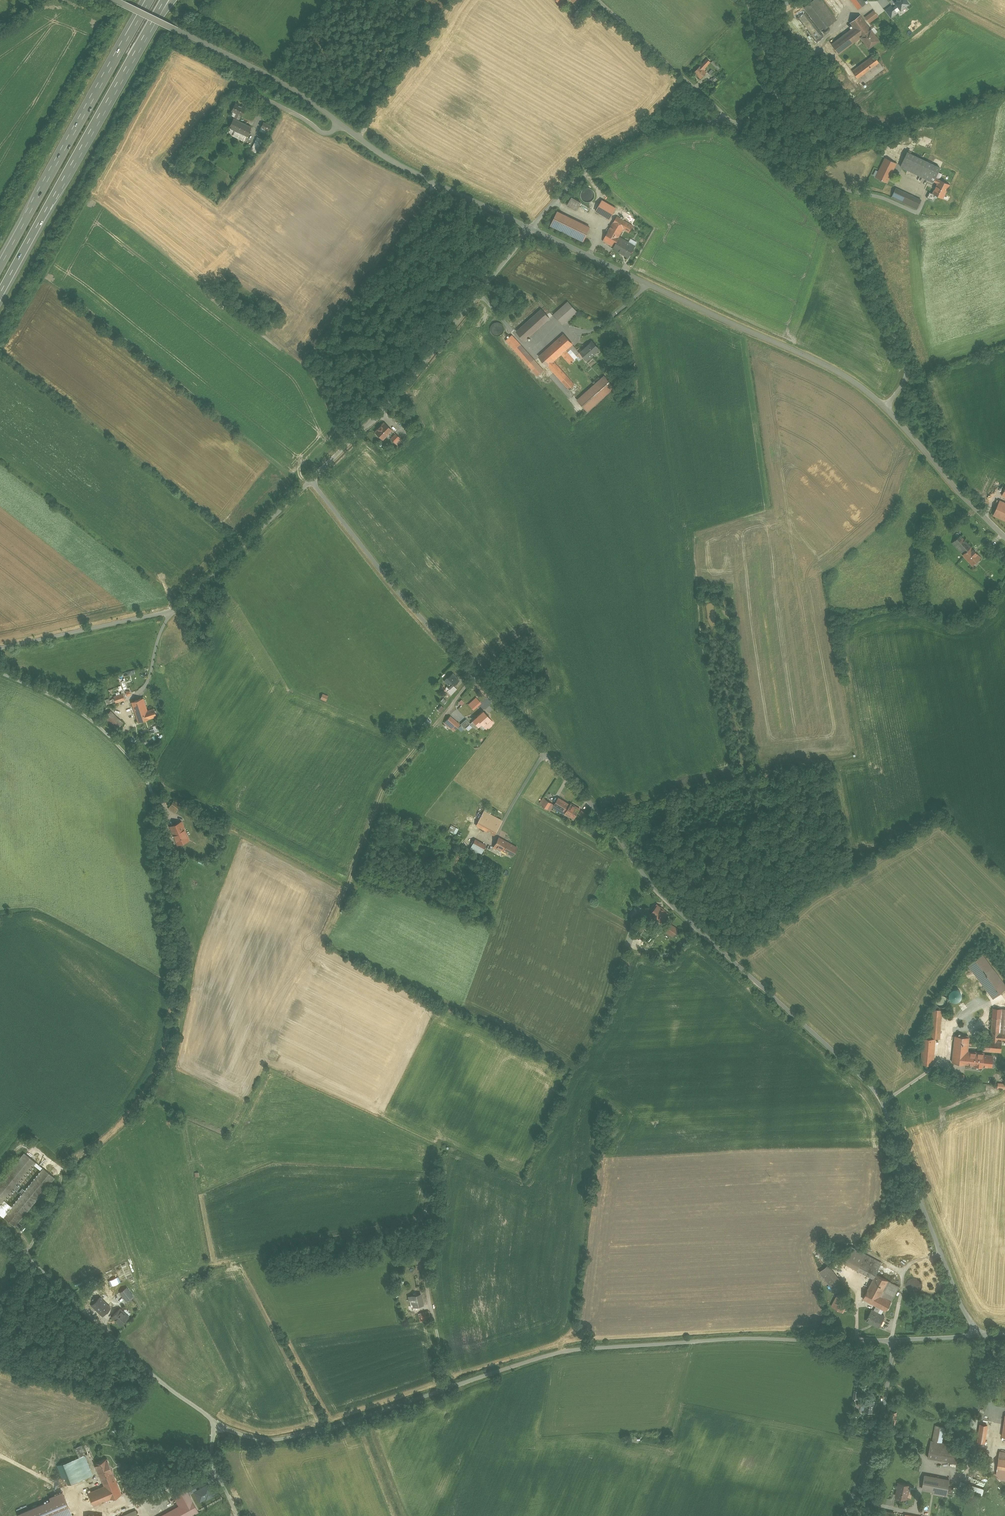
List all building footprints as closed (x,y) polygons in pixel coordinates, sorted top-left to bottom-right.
[(815,0),(813,0),(804,7),(822,31),(833,23),(830,19),(815,0)] [(821,0),(815,0),(830,19),(834,16),(821,0)] [(863,0),(852,0),(859,9),(866,4),(863,0)] [(902,13),(910,6),(905,0),(901,0),(896,4),(902,13)] [(886,10),(892,19),(898,15),(892,6),(886,10)] [(873,10),(864,17),(869,23),(878,16),(873,10)] [(879,40),(860,15),(850,23),(853,27),(861,37),(869,48),(879,40)] [(853,27),(831,44),(839,54),(861,37),(853,27)] [(897,31),(890,36),(895,43),(902,38),(897,31)] [(874,55),(852,71),(862,84),(884,68),(874,55)] [(701,79),(707,73),(703,69),(710,62),(706,59),(693,72),(701,79)] [(717,70),(720,68),(712,60),(710,63),(717,70)] [(245,108),(235,103),(231,111),(236,113),(241,115),(241,116),(245,108)] [(238,120),(233,118),(229,127),(230,128),(227,133),(242,140),(244,135),(247,136),(251,127),(238,120)] [(271,126),(263,122),(261,127),(259,130),(267,134),(269,131),(271,126)] [(217,127),(213,125),(206,136),(210,139),(217,127)] [(262,140),(257,138),(251,150),(256,152),(259,146),(260,145),(262,140)] [(940,168),(907,152),(900,166),(933,182),(935,178),(940,168)] [(896,163),(885,158),(876,176),(886,182),(896,163)] [(950,184),(939,179),(935,178),(934,181),(937,183),(932,193),(943,198),(950,184)] [(921,200),(896,188),(890,200),(916,212),(921,200)] [(576,210),(580,201),(569,197),(566,206),(576,210)] [(615,211),(607,206),(605,210),(598,205),(595,211),(610,219),(615,211)] [(617,216),(603,240),(614,247),(619,237),(618,237),(623,229),(629,232),(633,226),(617,216)] [(594,233),(578,225),(577,228),(574,234),(589,241),(594,233)] [(577,228),(572,226),(569,231),(574,234),(577,228)] [(625,241),(619,237),(614,247),(613,248),(629,257),(635,246),(625,241)] [(552,314),(562,325),(576,311),(566,301),(552,314)] [(541,309),(517,331),(525,340),(549,318),(541,309)] [(495,322),(494,323),(493,323),(492,324),(492,325),(491,326),(491,327),(491,328),(490,329),(491,330),(491,331),(491,333),(492,334),(493,334),(494,335),(495,335),(496,336),(498,336),(499,336),(499,335),(500,335),(501,334),(502,334),(503,333),(503,332),(504,332),(504,331),(504,330),(504,329),(504,327),(504,326),(503,325),(502,324),(501,323),(500,322),(498,322),(497,322),(496,322),(495,322)] [(564,334),(539,356),(548,366),(569,389),(574,384),(554,361),(561,354),(570,363),(572,362),(572,363),(573,362),(572,361),(579,356),(581,359),(584,357),(580,352),(579,353),(577,350),(577,349),(572,344),(564,334)] [(544,370),(512,335),(506,340),(538,376),(544,370)] [(592,341),(580,352),(584,357),(587,360),(599,349),(592,341)] [(604,376),(578,400),(587,411),(614,387),(604,376)] [(392,430),(383,422),(374,431),(383,439),(392,430)] [(396,433),(391,438),(397,444),(402,439),(396,433)] [(999,501),(993,515),(1004,520),(1004,503),(999,501)] [(969,544),(961,535),(952,543),(960,551),(962,549),(965,553),(969,549),(966,546),(969,544)] [(969,549),(965,553),(962,549),(960,551),(972,565),(981,558),(969,544),(966,546),(969,549)] [(951,560),(942,551),(940,554),(948,563),(951,560)] [(452,673),(447,678),(451,683),(447,686),(449,689),(459,680),(452,673)] [(123,693),(114,696),(116,702),(125,699),(123,693)] [(475,697),(467,704),(473,710),(481,702),(475,697)] [(143,698),(131,702),(136,714),(147,710),(143,698)] [(147,710),(136,714),(138,722),(157,716),(154,708),(147,710)] [(491,719),(482,709),(471,719),(476,725),(480,722),(484,726),(491,719)] [(123,723),(110,711),(107,714),(104,711),(100,714),(117,730),(123,723)] [(450,717),(445,723),(454,731),(459,725),(450,717)] [(422,723),(427,726),(431,722),(426,718),(422,723)] [(476,725),(471,719),(467,723),(473,730),(478,726),(476,725)] [(157,724),(152,726),(152,729),(149,729),(150,733),(159,730),(157,724)] [(538,806),(551,810),(553,802),(541,798),(538,806)] [(570,805),(559,798),(555,804),(566,811),(570,805)] [(174,801),(169,808),(175,812),(180,805),(178,803),(179,802),(177,801),(176,802),(174,801)] [(580,809),(571,804),(570,805),(566,811),(565,813),(574,818),(580,809)] [(484,807),(476,820),(495,831),(502,817),(484,807)] [(201,814),(191,808),(187,815),(197,821),(201,814)] [(183,827),(181,822),(171,826),(177,840),(187,835),(183,827)] [(455,835),(458,829),(451,824),(447,830),(455,835)] [(499,834),(494,844),(512,853),(517,843),(499,834)] [(487,841),(475,835),(470,845),(482,851),(487,841)] [(667,913),(655,903),(648,911),(660,921),(667,913)] [(983,954),(969,965),(993,997),(1004,988),(1004,983),(983,954)] [(957,989),(956,989),(955,989),(954,989),(952,989),(951,990),(951,991),(950,991),(950,992),(949,993),(949,994),(949,995),(949,996),(949,997),(950,998),(950,999),(951,1000),(952,1001),(954,1001),(955,1002),(956,1002),(957,1001),(958,1001),(959,1000),(960,1000),(961,999),(961,998),(962,997),(962,996),(962,995),(962,994),(961,993),(961,992),(960,991),(959,990),(958,989),(957,989)] [(944,995),(943,995),(942,995),(940,995),(939,996),(938,996),(938,997),(937,997),(936,998),(936,999),(936,1000),(936,1001),(936,1002),(936,1003),(937,1005),(938,1006),(939,1007),(940,1007),(941,1007),(942,1007),(943,1007),(945,1007),(945,1006),(946,1006),(947,1005),(947,1004),(948,1003),(948,1002),(948,1001),(948,1000),(948,999),(947,998),(946,997),(946,996),(945,996),(944,995)] [(942,1009),(932,1009),(930,1038),(935,1038),(940,1039),(940,1034),(942,1009)] [(992,1017),(991,1039),(990,1051),(1001,1051),(1002,1040),(1004,1040),(1004,1033),(1000,1032),(1001,1018),(992,1017)] [(969,1037),(955,1035),(952,1062),(966,1064),(976,1065),(977,1059),(972,1059),(972,1052),(967,1052),(969,1037)] [(930,1038),(923,1037),(921,1063),(933,1064),(935,1038),(930,1038)] [(984,1053),(972,1052),(972,1059),(977,1059),(976,1065),(991,1066),(993,1056),(984,1055),(984,1053)] [(964,1074),(952,1073),(951,1079),(964,1081),(964,1074)] [(25,1191),(22,1188),(19,1193),(22,1195),(12,1207),(4,1201),(14,1189),(17,1191),(20,1186),(17,1184),(36,1162),(24,1153),(0,1183),(0,1214),(15,1226),(16,1225),(19,1228),(22,1225),(18,1222),(55,1178),(43,1168),(25,1191)] [(882,1263),(865,1254),(861,1261),(878,1270),(882,1263)] [(878,1270),(861,1261),(859,1265),(860,1265),(857,1269),(873,1278),(876,1274),(878,1270)] [(122,1281),(133,1276),(127,1264),(125,1265),(126,1267),(123,1269),(125,1272),(119,1275),(122,1281)] [(845,1286),(828,1264),(824,1267),(820,1271),(836,1292),(845,1286)] [(876,1274),(873,1278),(863,1298),(881,1308),(886,1310),(899,1286),(876,1274)] [(118,1277),(108,1281),(110,1286),(120,1282),(118,1277)] [(916,1278),(915,1278),(914,1278),(912,1278),(911,1278),(910,1279),(909,1279),(908,1280),(907,1281),(907,1282),(906,1283),(906,1284),(906,1285),(906,1286),(906,1287),(906,1288),(906,1289),(907,1289),(907,1290),(908,1291),(908,1292),(909,1292),(910,1293),(911,1293),(912,1294),(914,1294),(915,1294),(917,1294),(918,1293),(919,1292),(920,1292),(920,1291),(921,1290),(921,1289),(922,1288),(922,1287),(922,1286),(922,1285),(922,1284),(921,1283),(921,1282),(921,1281),(920,1280),(919,1279),(918,1278),(916,1278)] [(127,1288),(120,1293),(126,1301),(133,1296),(127,1288)] [(424,1292),(417,1294),(419,1305),(427,1303),(424,1292)] [(109,1301),(102,1294),(92,1305),(103,1316),(111,1307),(107,1304),(109,1301)] [(849,1300),(838,1294),(832,1306),(843,1312),(849,1300)] [(876,1305),(873,1310),(872,1310),(866,1320),(879,1327),(884,1316),(878,1313),(881,1308),(876,1305)] [(123,1311),(120,1308),(112,1316),(115,1320),(116,1320),(121,1325),(128,1317),(122,1312),(123,1311)] [(428,1311),(419,1313),(421,1320),(430,1318),(428,1311)] [(874,1401),(859,1398),(858,1405),(863,1405),(863,1404),(865,1405),(865,1406),(865,1411),(873,1412),(874,1401)] [(987,1425),(977,1423),(974,1440),(984,1442),(987,1425)] [(945,1427),(936,1425),(934,1440),(942,1442),(945,1427)] [(945,1448),(937,1447),(938,1441),(931,1440),(928,1457),(952,1462),(954,1450),(945,1448)] [(81,1456),(57,1465),(62,1478),(65,1477),(68,1484),(89,1477),(81,1456)] [(107,1458),(95,1463),(104,1485),(116,1480),(107,1458)] [(998,1458),(997,1469),(1004,1470),(1004,1459),(998,1458)] [(997,1469),(1001,1479),(1004,1479),(1004,1470),(997,1469)] [(949,1479),(937,1477),(925,1475),(922,1489),(934,1491),(933,1499),(932,1499),(931,1499),(930,1503),(931,1503),(932,1503),(932,1504),(951,1507),(953,1497),(946,1496),(949,1479)] [(104,1485),(88,1492),(94,1506),(122,1494),(116,1480),(104,1485)] [(983,1489),(961,1481),(959,1487),(982,1494),(983,1489)] [(909,1485),(899,1482),(896,1496),(906,1498),(907,1494),(908,1494),(909,1490),(908,1489),(909,1485)] [(208,1484),(194,1491),(200,1503),(214,1496),(208,1484)] [(160,1515),(188,1515),(198,1510),(186,1490),(174,1496),(180,1505),(160,1515)] [(19,1511),(21,1515),(67,1515),(72,1514),(62,1493),(19,1511)]
